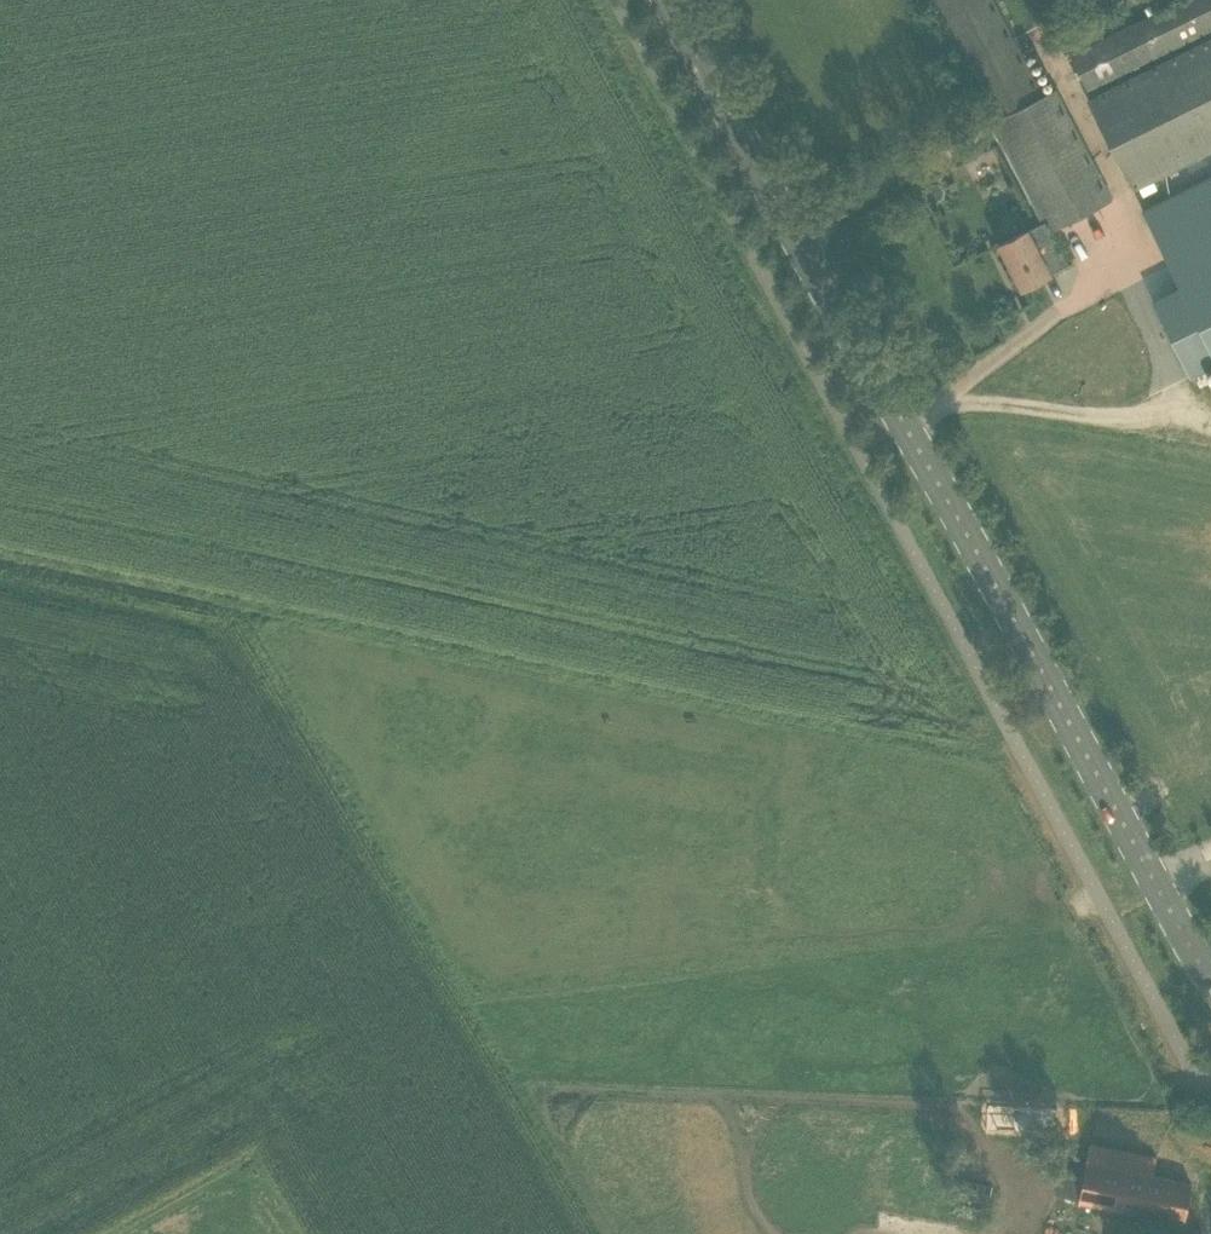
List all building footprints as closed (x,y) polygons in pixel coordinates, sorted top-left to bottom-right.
[(1022,288),(1050,273),(1049,271),(1067,262),(1052,232),(1114,200),(1055,87),(1042,94),(994,0),(930,0),(982,101),(971,107),(981,126),(987,123),(991,130),(996,128),(1044,220),(999,243),(1001,246),(1022,288)] [(1070,54),(1087,90),(1210,29),(1210,0),(1179,0),(1070,54)] [(1086,97),(1132,190),(1210,152),(1210,35),(1086,97)] [(1143,210),(1193,311),(1165,324),(1190,375),(1210,365),(1210,177),(1143,210)] [(1058,1104),(1022,1104),(1021,1131),(1057,1132),(1058,1104)] [(1090,1143),(1078,1200),(1184,1221),(1191,1183),(1153,1175),(1157,1156),(1090,1143)]
